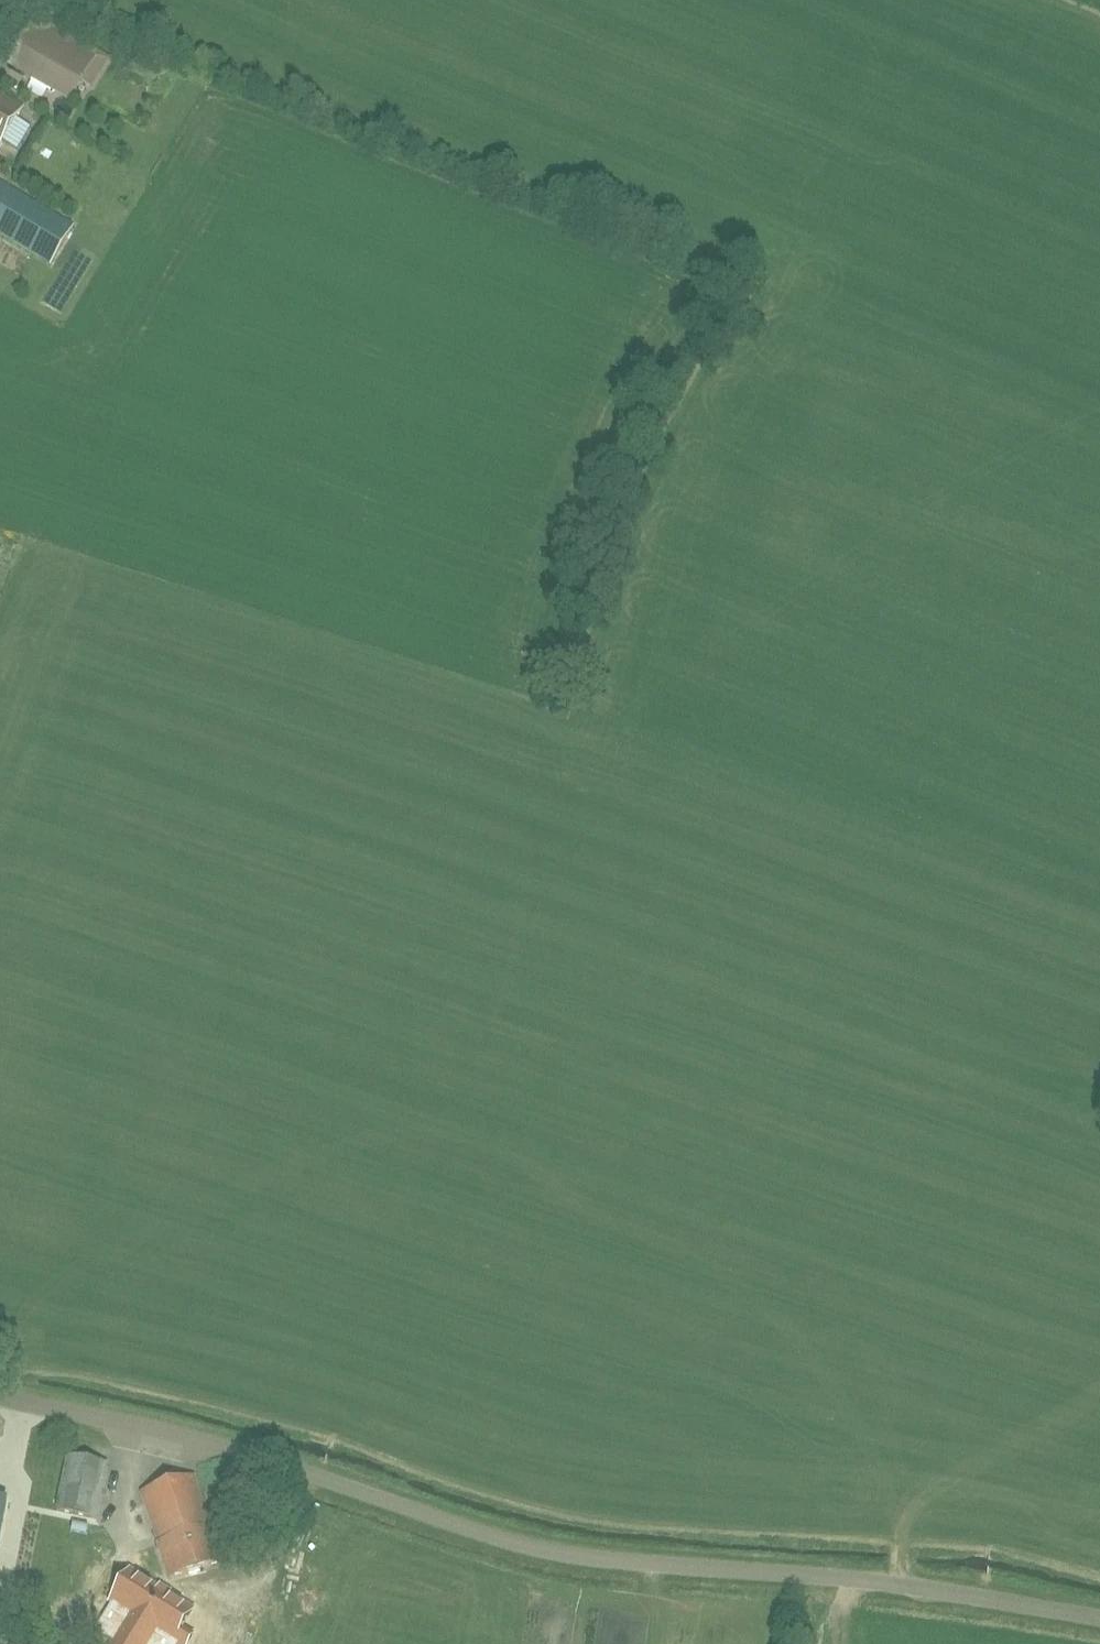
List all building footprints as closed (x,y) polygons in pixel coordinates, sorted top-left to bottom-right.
[(73,91),(80,79),(91,86),(107,60),(37,18),(14,55),(73,91)] [(21,110),(0,97),(0,145),(21,110)] [(73,227),(0,184),(0,234),(51,264),(73,227)] [(96,1519),(107,1465),(67,1456),(56,1511),(96,1519)] [(203,1475),(146,1489),(166,1578),(224,1565),(203,1475)] [(124,1555),(58,1574),(62,1589),(128,1571),(124,1555)] [(192,1635),(181,1628),(192,1610),(170,1596),(157,1588),(130,1572),(123,1582),(117,1592),(111,1603),(112,1604),(108,1612),(125,1623),(114,1642),(112,1643),(150,1643),(155,1636),(168,1643),(187,1643),(192,1635)]
